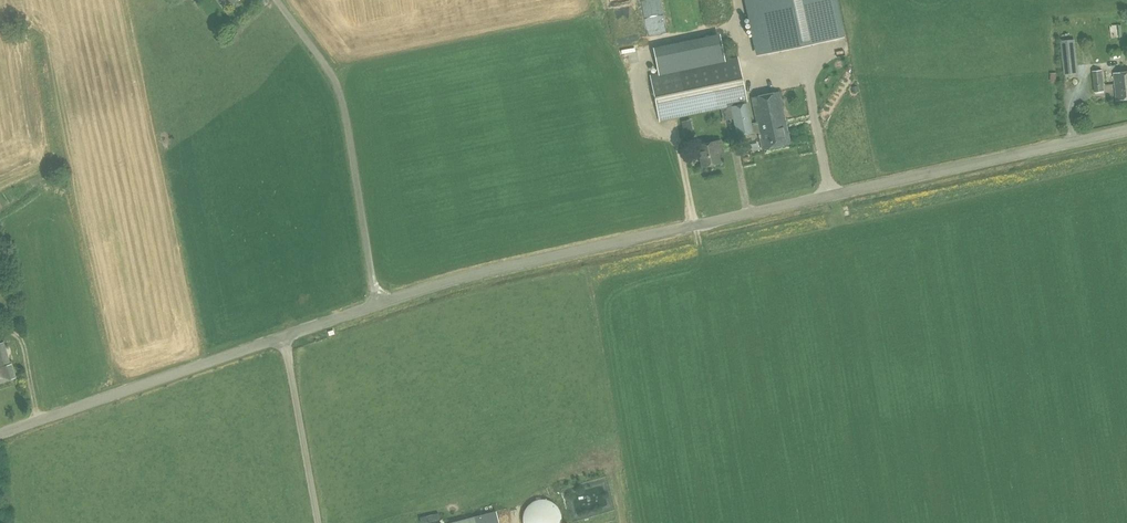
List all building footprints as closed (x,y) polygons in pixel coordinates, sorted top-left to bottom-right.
[(753,48),(838,30),(831,0),(742,0),(753,48)] [(1114,24),(1114,36),(1122,36),(1123,24),(1114,24)] [(807,49),(799,52),(802,58),(809,55),(807,49)] [(1064,74),(1077,72),(1076,55),(1062,56),(1064,74)] [(740,72),(737,57),(734,58),(720,60),(679,69),(661,73),(650,75),(660,120),(688,114),(720,108),(731,106),(734,119),(737,136),(753,133),(759,132),(762,149),(790,143),(787,126),(779,91),(751,97),(757,124),(752,125),(747,101),(740,72)] [(1103,69),(1092,71),(1094,92),(1105,91),(1103,69)] [(1114,73),(1117,100),(1126,99),(1126,72),(1114,73)] [(702,166),(720,163),(715,141),(698,144),(702,166)] [(10,363),(4,342),(0,343),(0,382),(15,377),(11,363),(10,363)]
